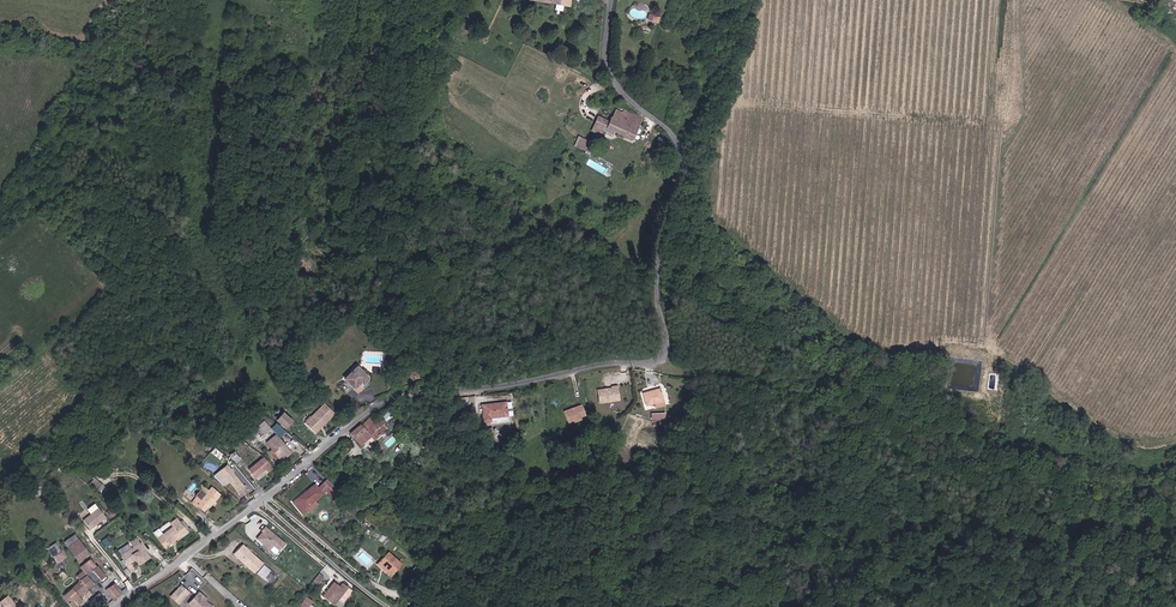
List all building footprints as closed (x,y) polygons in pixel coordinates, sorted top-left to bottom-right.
[(637,131),(643,118),(626,110),(625,112),(617,109),(613,119),(609,127),(633,139),(637,131)] [(609,127),(613,119),(600,113),(596,122),(591,134),(603,139),(609,127)] [(246,128),(240,121),(233,127),(239,134),(246,128)] [(590,153),(593,146),(591,144),(592,142),(579,137),(575,146),(590,153)] [(381,217),(372,217),(371,225),(381,225),(381,217)] [(366,377),(358,367),(345,378),(353,388),(360,382),(363,385),(365,383),(366,381),(366,377)] [(620,400),(618,386),(613,386),(613,388),(609,388),(608,389),(606,389),(605,389),(599,389),(600,402),(607,402),(620,400)] [(665,400),(661,388),(644,393),(648,405),(655,403),(665,400)] [(508,416),(507,402),(484,404),(485,421),(493,420),(492,417),(508,416)] [(583,417),(578,404),(560,411),(565,423),(583,417)] [(334,416),(324,406),(308,421),(318,431),(334,416)] [(376,423),(369,417),(350,435),(355,440),(356,439),(363,447),(372,438),(375,441),(390,426),(388,423),(395,416),(390,410),(376,423)] [(277,419),(288,427),(294,420),(283,411),(277,419)] [(651,420),(666,421),(666,412),(651,412),(651,420)] [(268,423),(264,423),(259,427),(264,433),(271,427),(268,423)] [(279,458),(288,450),(276,436),(267,443),(279,458)] [(291,453),(288,450),(279,458),(281,461),(291,453)] [(227,460),(232,467),(237,463),(231,456),(227,460)] [(249,469),(255,477),(264,469),(267,472),(272,468),(263,458),(249,469)] [(231,482),(242,497),(250,491),(228,464),(214,476),(223,487),(231,482)] [(264,469),(255,477),(257,480),(267,472),(264,469)] [(107,487),(97,478),(91,484),(101,493),(107,487)] [(325,493),(327,496),(327,497),(333,492),(323,480),(310,491),(308,489),(302,494),(303,495),(294,502),(304,514),(308,511),(307,508),(325,493)] [(200,487),(202,489),(207,494),(210,491),(203,484),(200,487)] [(207,494),(202,489),(196,495),(200,498),(198,501),(200,504),(199,505),(205,511),(209,507),(210,508),(222,494),(214,487),(210,491),(207,494)] [(309,511),(327,496),(325,493),(307,508),(308,511),(309,511)] [(99,508),(84,519),(91,528),(106,516),(99,508)] [(110,517),(116,513),(112,508),(106,512),(110,517)] [(178,518),(172,522),(175,525),(160,537),(167,546),(187,530),(178,518)] [(271,550),(274,546),(281,551),(287,542),(265,526),(256,539),(271,550)] [(80,540),(70,547),(80,561),(90,553),(80,540)] [(47,547),(56,563),(66,558),(57,542),(47,547)] [(141,542),(122,554),(129,564),(138,558),(141,563),(151,556),(141,542)] [(255,573),(264,564),(244,544),(236,553),(255,573)] [(381,561),(395,574),(403,565),(389,553),(381,561)] [(392,576),(395,574),(381,561),(379,564),(392,576)] [(106,575),(98,566),(94,569),(90,565),(79,575),(82,579),(64,597),(72,606),(75,606),(83,600),(79,595),(106,575)] [(116,582),(106,589),(113,600),(123,593),(116,582)] [(170,596),(179,604),(191,592),(182,583),(170,596)] [(340,588),(334,583),(324,597),(334,605),(339,598),(343,593),(346,590),(349,593),(351,590),(343,583),(340,588)] [(343,601),(349,593),(346,590),(343,593),(339,598),(343,601)] [(108,603),(100,593),(96,596),(104,606),(108,603)] [(9,595),(0,601),(0,606),(18,606),(9,595)] [(202,603),(203,601),(196,595),(186,606),(187,606),(207,606),(202,603)] [(313,600),(305,595),(301,605),(305,606),(309,606),(313,600)]
